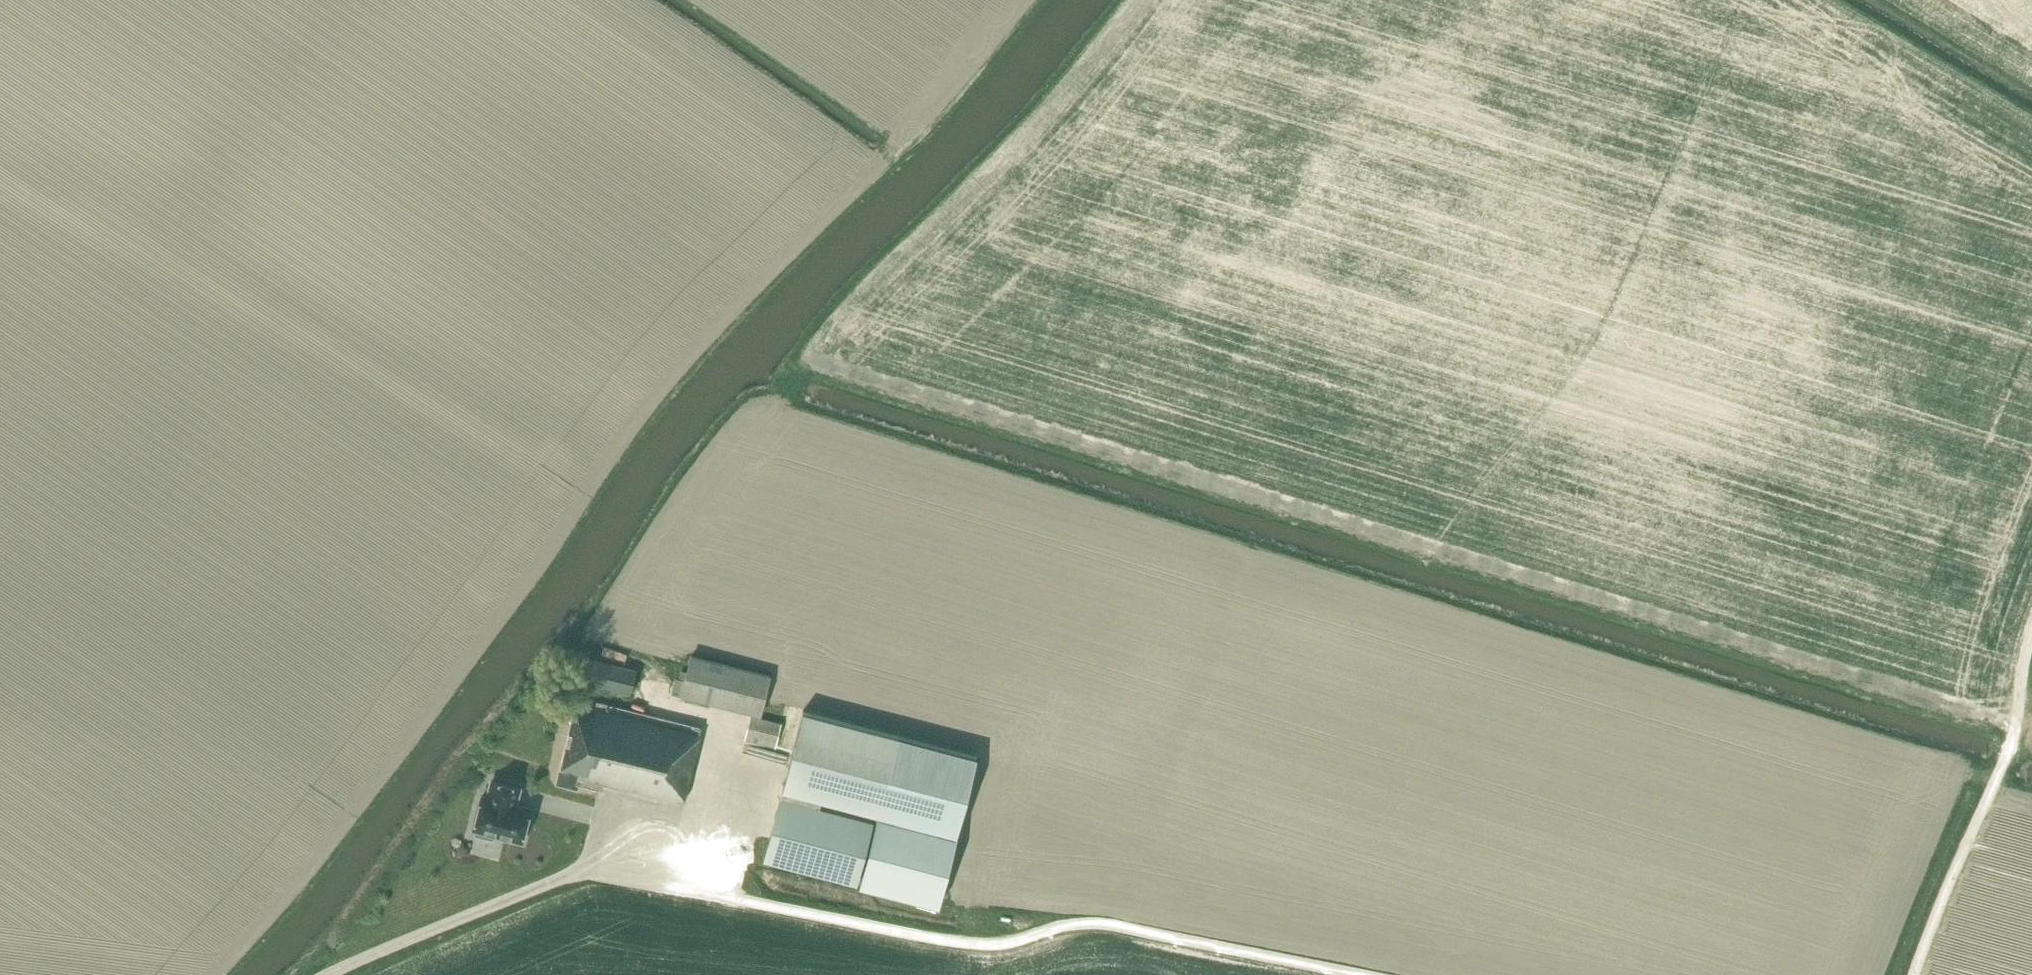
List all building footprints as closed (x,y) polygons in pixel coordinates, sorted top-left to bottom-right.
[(760,716),(770,676),(691,656),(682,696),(760,716)] [(631,694),(637,671),(587,658),(582,682),(631,694)] [(683,802),(702,728),(597,702),(594,714),(575,710),(561,768),(558,783),(576,788),(577,784),(603,791),(605,783),(683,802)] [(821,800),(875,815),(957,836),(977,757),(803,711),(764,860),(938,906),(955,844),(819,808),(821,800)] [(776,747),(782,724),(751,716),(745,739),(776,747)] [(494,835),(522,842),(530,810),(514,805),(517,796),(518,797),(520,789),(492,782),(488,799),(482,797),(474,830),(477,831),(476,835),(493,840),(494,835)]
